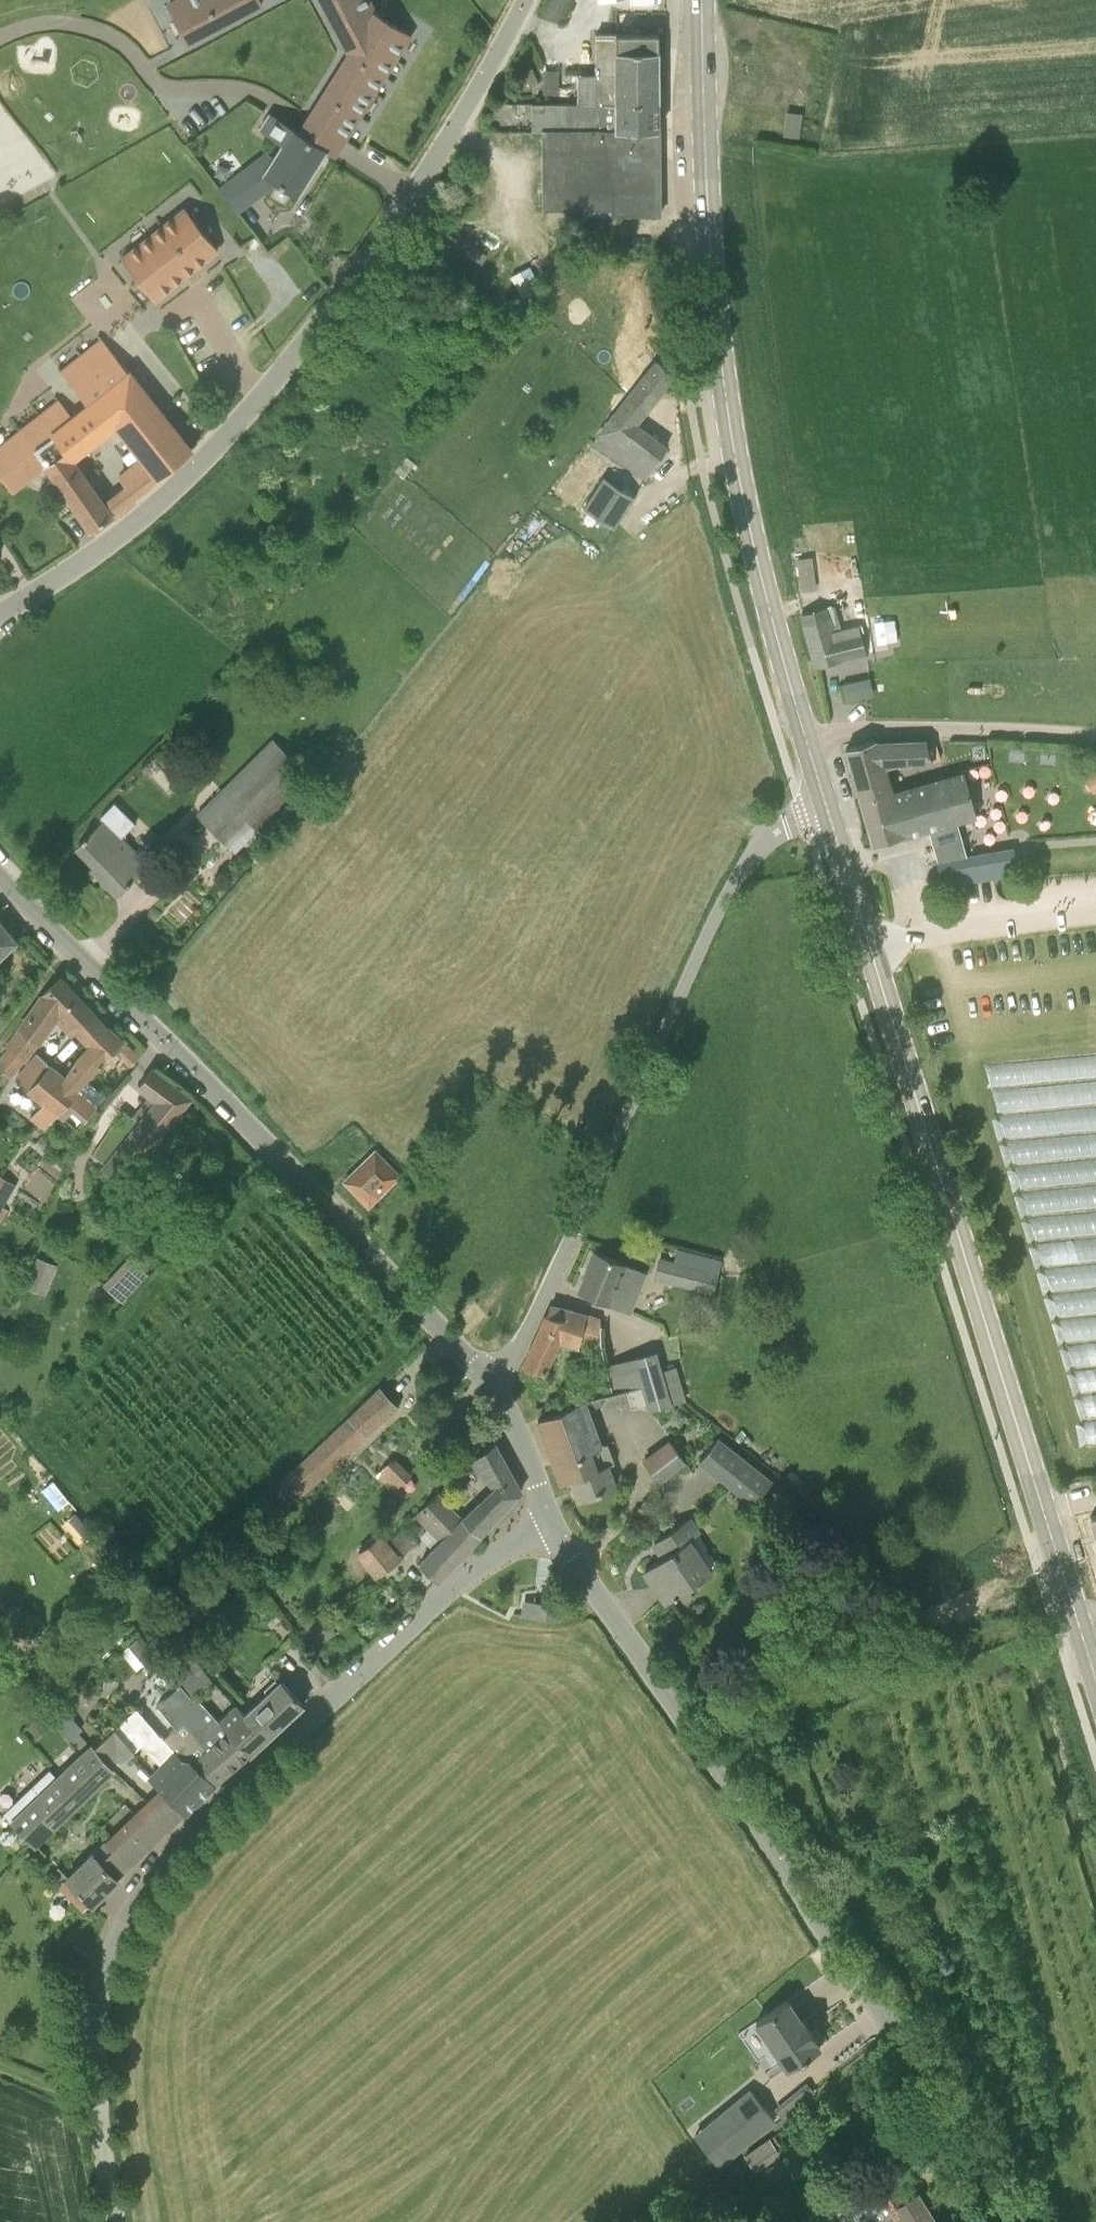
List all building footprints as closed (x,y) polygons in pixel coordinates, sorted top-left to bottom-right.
[(169,5),(188,41),(262,2),(261,0),(177,0),(169,5)] [(343,41),(353,47),(308,117),(299,132),(327,149),(326,151),(333,156),(344,140),(345,138),(344,138),(409,34),(375,12),(368,0),(322,0),(343,41)] [(580,102),(659,102),(659,33),(596,33),(596,74),(579,74),(580,102)] [(547,67),(548,90),(560,89),(559,66),(547,67)] [(659,102),(580,102),(580,103),(532,103),(532,131),(541,131),(543,209),(564,208),(612,208),(612,215),(660,214),(659,130),(659,102)] [(327,149),(299,132),(270,113),(260,128),(283,143),(264,173),(298,194),(326,151),(327,149)] [(258,195),(241,172),(220,189),(237,211),(258,195)] [(169,220),(203,262),(218,250),(184,208),(169,220)] [(203,262),(169,220),(153,233),(187,275),(203,262)] [(153,233),(137,246),(171,288),(187,275),(153,233)] [(171,288),(137,246),(120,260),(155,300),(171,288)] [(46,465),(91,529),(112,514),(72,458),(95,441),(116,423),(134,446),(122,456),(131,466),(120,475),(136,495),(192,450),(130,373),(129,373),(102,338),(60,371),(87,403),(73,415),(60,400),(0,447),(0,475),(13,491),(46,465)] [(633,426),(673,374),(657,362),(606,426),(605,426),(594,442),(646,477),(665,448),(633,426)] [(604,477),(585,506),(600,517),(615,527),(634,497),(620,488),(604,477)] [(815,553),(801,555),(805,588),(820,586),(815,553)] [(861,632),(834,640),(825,607),(802,613),(817,665),(840,659),(866,651),(861,632)] [(847,695),(874,694),(873,676),(846,677),(847,695)] [(274,739),(197,814),(235,851),(311,777),(274,739)] [(860,799),(891,790),(884,765),(901,762),(932,761),(940,758),(934,741),(927,742),(926,741),(877,743),(876,739),(846,748),(860,799)] [(1087,774),(1095,790),(1095,769),(1087,774)] [(892,794),(891,790),(860,799),(873,844),(976,815),(964,772),(907,789),(907,790),(892,794)] [(148,863),(122,836),(135,823),(114,802),(99,817),(102,820),(77,845),(108,876),(103,881),(117,895),(148,863)] [(1013,848),(938,861),(942,886),(1018,873),(1013,848)] [(18,940),(0,918),(0,957),(18,940)] [(60,977),(44,993),(21,1027),(7,1046),(10,1049),(0,1060),(0,1083),(8,1074),(10,1075),(23,1060),(24,1061),(56,1018),(67,1030),(72,1024),(78,1030),(95,1014),(60,977)] [(67,1078),(78,1087),(80,1089),(62,1111),(65,1113),(69,1108),(83,1120),(107,1093),(89,1076),(122,1040),(108,1027),(107,1028),(106,1028),(90,1043),(91,1045),(80,1056),(67,1078)] [(980,1076),(1092,1069),(1091,1049),(979,1056),(980,1076)] [(80,1089),(78,1087),(67,1078),(39,1055),(18,1077),(45,1100),(29,1118),(44,1130),(59,1112),(60,1113),(62,1111),(80,1089)] [(136,1171),(143,1161),(190,1097),(152,1068),(139,1083),(159,1099),(123,1146),(115,1156),(136,1171)] [(398,1175),(375,1152),(346,1180),(369,1203),(398,1175)] [(21,1179),(0,1171),(0,1213),(6,1216),(21,1179)] [(638,1270),(595,1251),(579,1290),(609,1302),(610,1301),(623,1306),(638,1270)] [(28,1284),(50,1292),(61,1260),(40,1253),(28,1284)] [(128,1300),(152,1270),(130,1253),(106,1283),(128,1300)] [(719,1273),(659,1257),(654,1278),(685,1286),(685,1284),(714,1291),(719,1273)] [(580,1344),(601,1346),(600,1325),(601,1325),(601,1318),(571,1309),(550,1305),(525,1364),(544,1373),(559,1338),(580,1344)] [(636,1360),(642,1385),(676,1375),(674,1368),(672,1369),(660,1372),(655,1354),(636,1360)] [(676,1375),(642,1385),(650,1411),(681,1401),(684,1400),(676,1375)] [(281,1481),(297,1498),(396,1406),(379,1387),(281,1481)] [(600,1396),(584,1399),(584,1398),(538,1419),(561,1482),(571,1478),(579,1499),(615,1485),(608,1464),(615,1462),(608,1442),(601,1445),(589,1410),(603,1406),(600,1396)] [(753,1504),(772,1480),(718,1437),(699,1460),(753,1504)] [(671,1441),(644,1461),(659,1480),(685,1460),(671,1441)] [(494,1489),(464,1517),(481,1533),(521,1490),(495,1443),(471,1459),(494,1489)] [(376,1474),(395,1490),(410,1474),(393,1457),(376,1474)] [(753,1504),(738,1491),(731,1499),(747,1511),(753,1504)] [(417,1513),(432,1528),(423,1536),(435,1547),(420,1563),(438,1580),(481,1533),(464,1517),(463,1518),(439,1492),(417,1513)] [(68,1518),(86,1539),(94,1532),(75,1512),(68,1518)] [(710,1572),(709,1571),(688,1540),(698,1533),(688,1518),(654,1541),(655,1542),(659,1540),(668,1553),(645,1568),(668,1601),(679,1593),(683,1599),(692,1593),(688,1587),(710,1572)] [(403,1526),(390,1539),(402,1554),(416,1542),(403,1526)] [(398,1558),(402,1554),(390,1539),(387,1542),(380,1535),(359,1552),(377,1574),(398,1558)] [(198,1591),(184,1609),(193,1615),(206,1597),(198,1591)] [(558,1603),(548,1602),(535,1601),(536,1597),(534,1597),(533,1615),(514,1613),(513,1614),(556,1619),(558,1603)] [(152,1656),(136,1639),(121,1652),(136,1669),(152,1656)] [(194,1656),(172,1675),(181,1685),(193,1698),(196,1695),(212,1679),(194,1656)] [(250,1754),(303,1704),(281,1680),(245,1713),(237,1705),(220,1721),(219,1721),(250,1754)] [(176,1727),(163,1737),(185,1759),(187,1757),(194,1761),(195,1760),(216,1783),(217,1782),(217,1781),(227,1772),(228,1773),(250,1754),(219,1721),(220,1721),(196,1695),(193,1698),(181,1685),(158,1704),(176,1727)] [(162,1788),(186,1812),(199,1799),(215,1784),(216,1783),(195,1760),(194,1761),(187,1757),(185,1759),(163,1737),(137,1707),(115,1727),(136,1750),(143,1744),(163,1764),(150,1777),(162,1788)] [(37,1717),(27,1726),(37,1737),(47,1729),(37,1717)] [(5,1812),(13,1821),(35,1843),(112,1770),(114,1768),(110,1764),(118,1758),(121,1762),(136,1750),(115,1727),(110,1732),(94,1747),(92,1745),(59,1777),(50,1768),(5,1812)] [(149,1848),(186,1812),(162,1788),(107,1841),(106,1840),(68,1877),(92,1903),(95,1900),(97,1903),(106,1894),(104,1892),(149,1848)] [(802,2021),(787,1999),(756,2021),(788,2068),(820,2046),(815,2039),(817,2037),(805,2019),(802,2021)] [(749,2088),(706,2123),(731,2155),(775,2120),(749,2088)] [(768,2140),(745,2155),(755,2169),(778,2153),(768,2140)] [(879,2170),(856,2184),(880,2221),(935,2221),(917,2195),(900,2204),(879,2170)]
